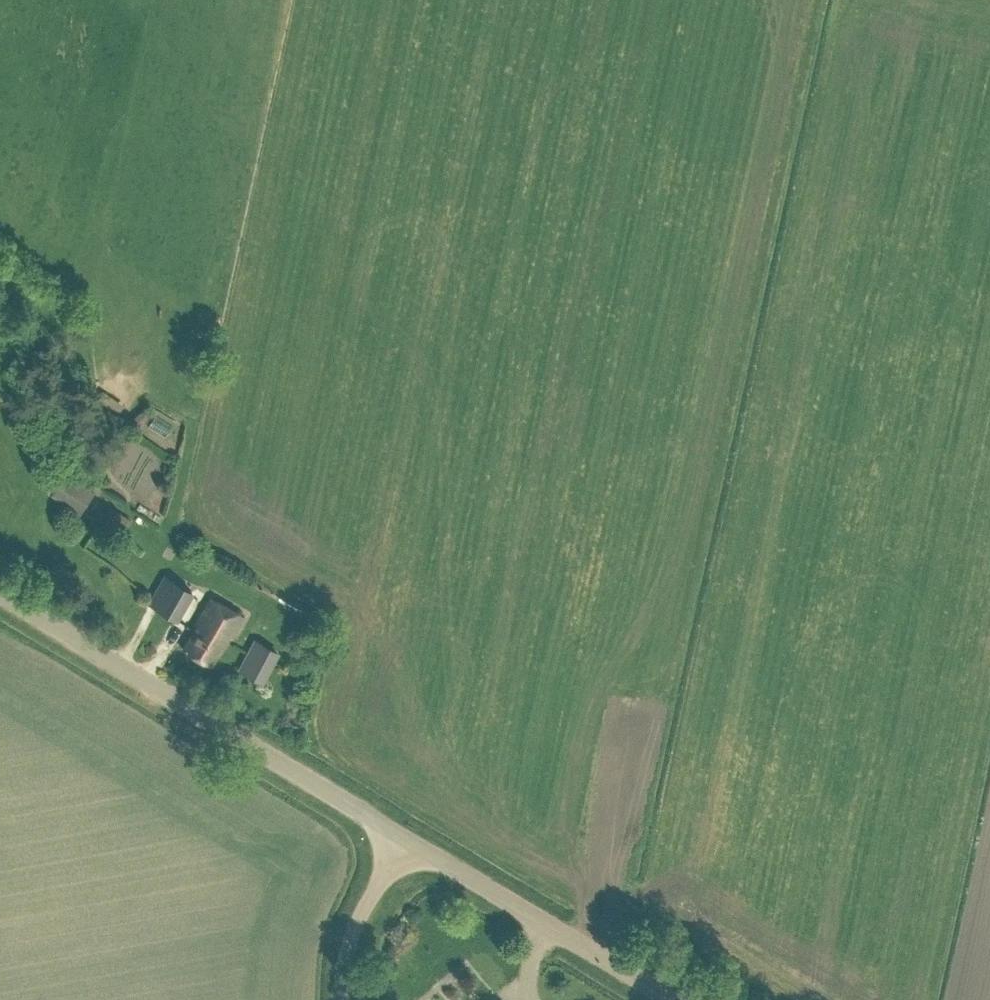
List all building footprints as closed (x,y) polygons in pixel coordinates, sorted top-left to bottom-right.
[(161,416),(158,431),(180,435),(183,421),(161,416)] [(79,512),(93,491),(65,472),(51,493),(79,512)] [(123,533),(132,518),(109,505),(100,520),(123,533)] [(149,603),(176,618),(190,594),(163,579),(149,603)] [(226,649),(245,617),(211,598),(194,627),(196,629),(183,652),(210,667),(222,647),(226,649)] [(255,676),(270,647),(255,639),(240,668),(255,676)]
